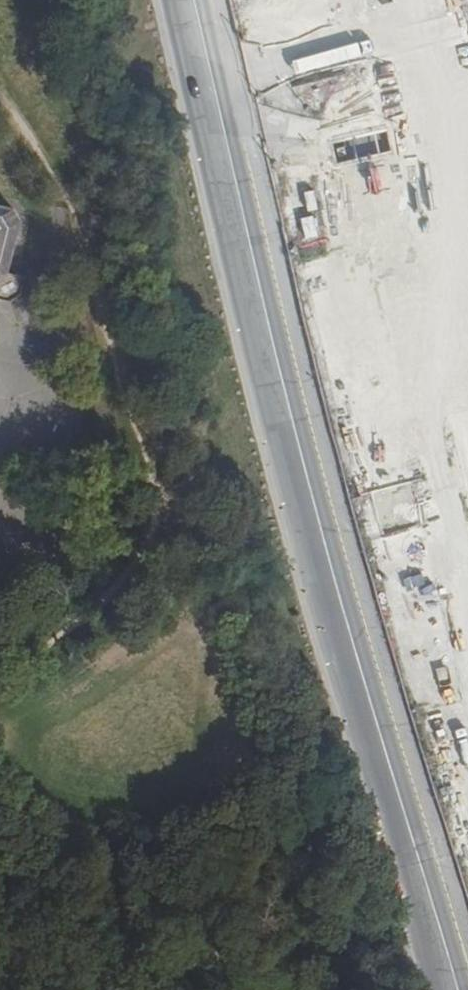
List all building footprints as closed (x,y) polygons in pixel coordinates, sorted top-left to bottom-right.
[(300,240),(319,240),(318,192),(304,192),(304,218),(300,218),(300,240)] [(13,215),(6,204),(0,202),(0,264),(13,215)] [(11,291),(16,271),(0,267),(0,297),(11,291)]
